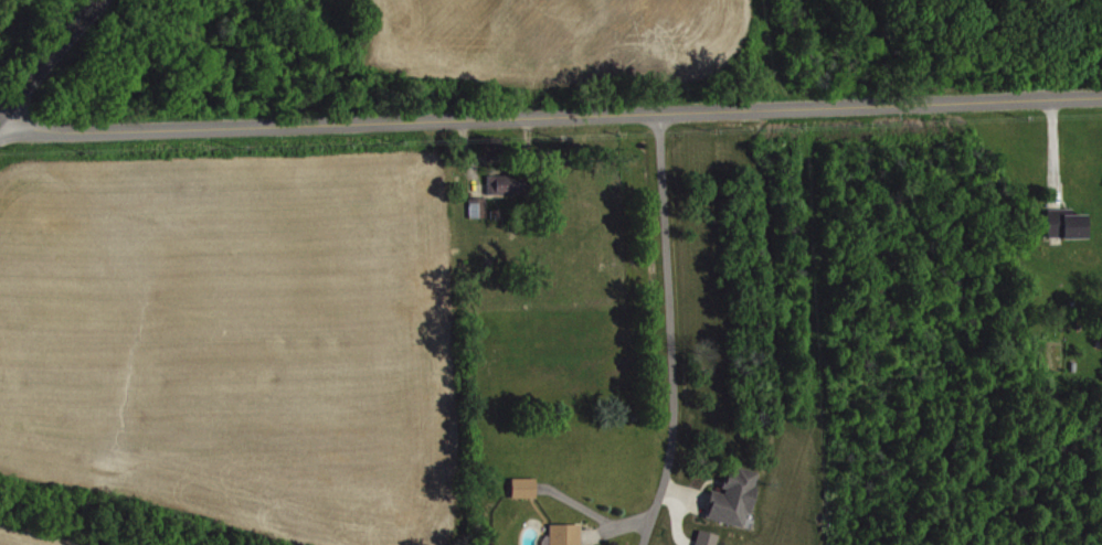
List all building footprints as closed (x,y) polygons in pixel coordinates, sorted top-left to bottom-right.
[(484,173),(526,172),(526,191),(485,192),(484,173)] [(483,194),(474,195),(466,195),(466,214),(484,214),(483,194)] [(1090,213),(1076,213),(1075,208),(1051,209),(1051,238),(1091,237),(1090,213)] [(721,463),(732,468),(733,462),(763,473),(744,527),(703,514),(721,463)] [(585,524),(553,523),(552,544),(585,544),(585,524)] [(718,533),(713,544),(690,544),(697,525),(718,533)]
